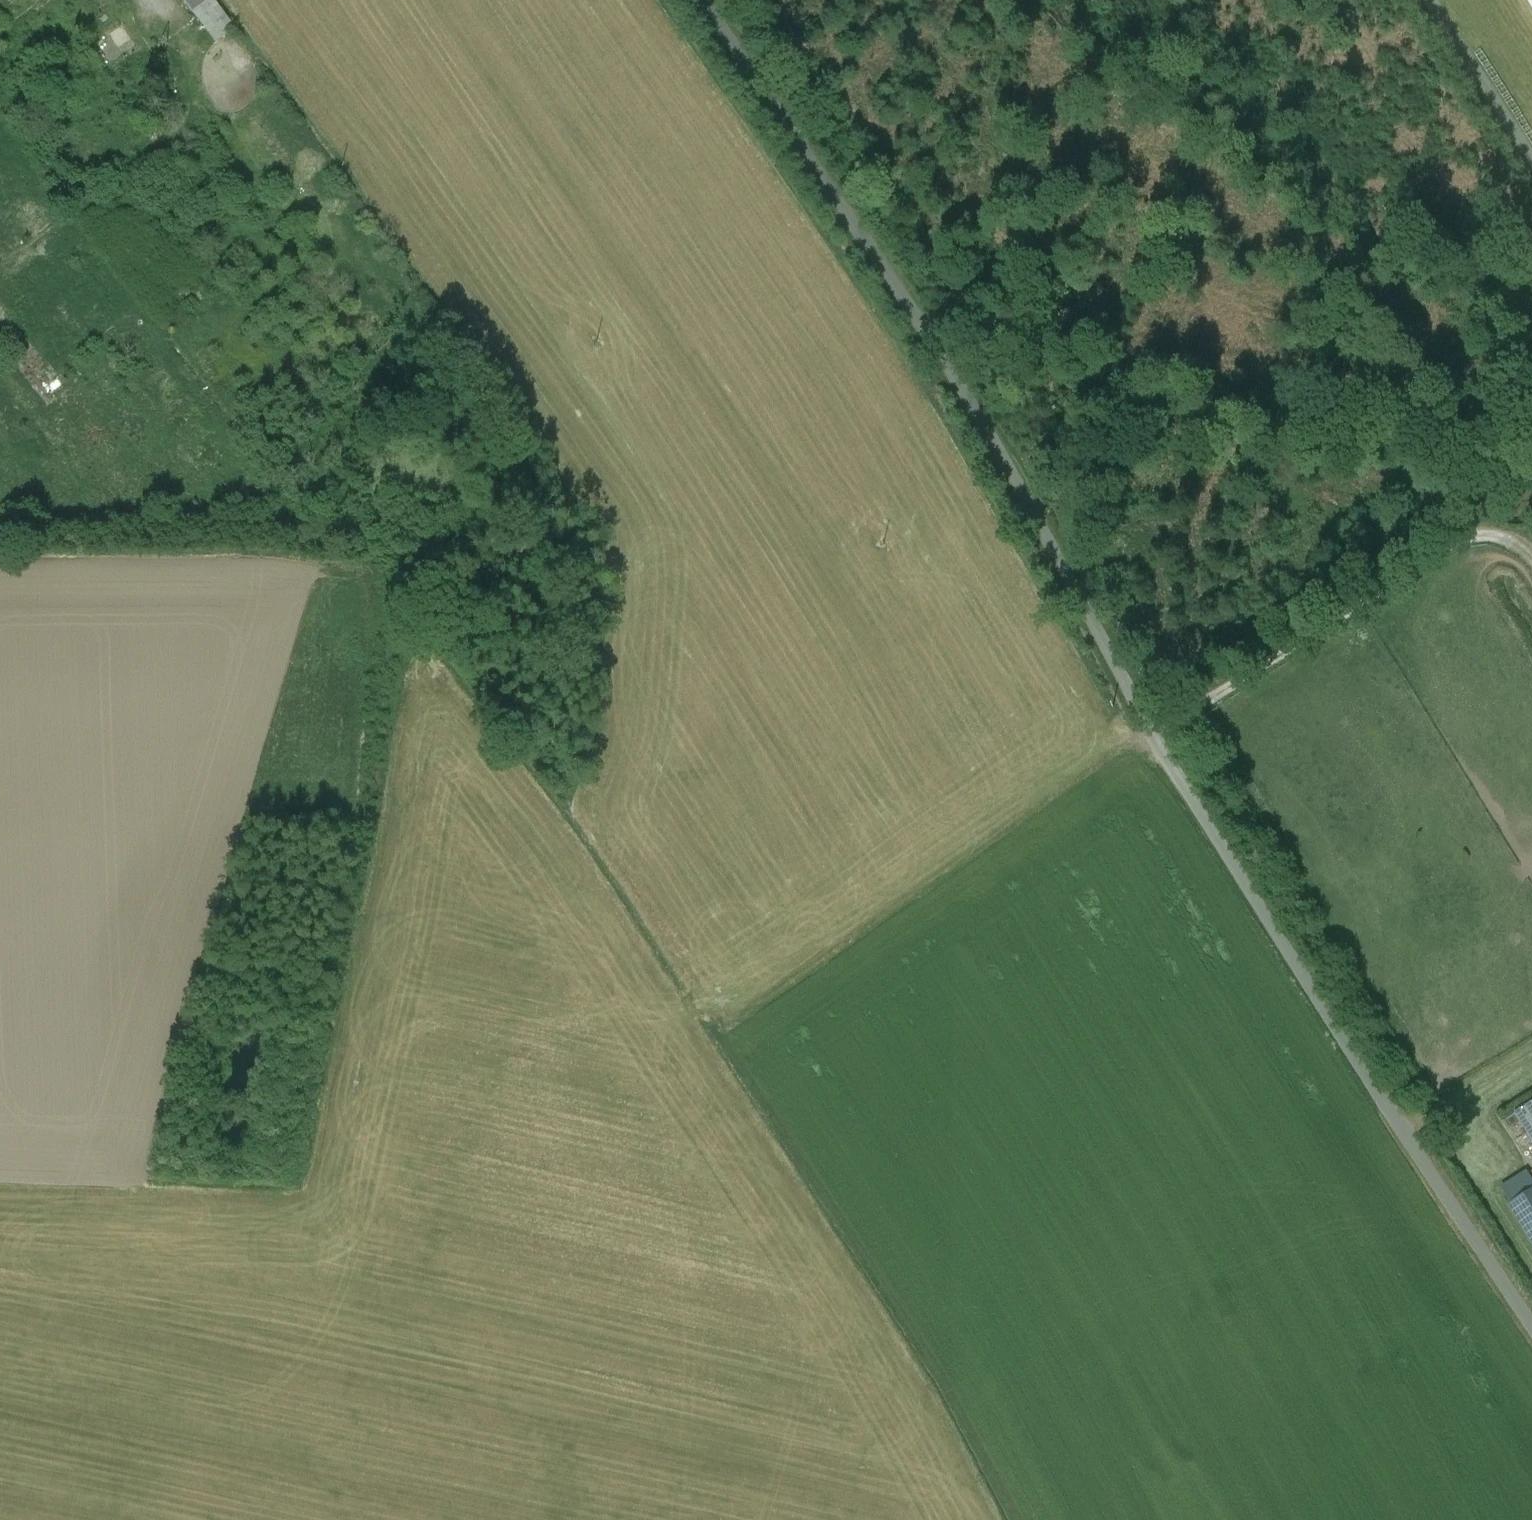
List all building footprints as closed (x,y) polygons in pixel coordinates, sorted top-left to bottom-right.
[(243,29),(222,0),(193,0),(224,43),(243,29)] [(1515,1114),(1531,1142),(1531,1103),(1515,1114)] [(1512,1205),(1531,1192),(1531,1181),(1527,1173),(1502,1188),(1512,1205)] [(1510,1206),(1531,1241),(1531,1192),(1512,1205),(1510,1206)]
